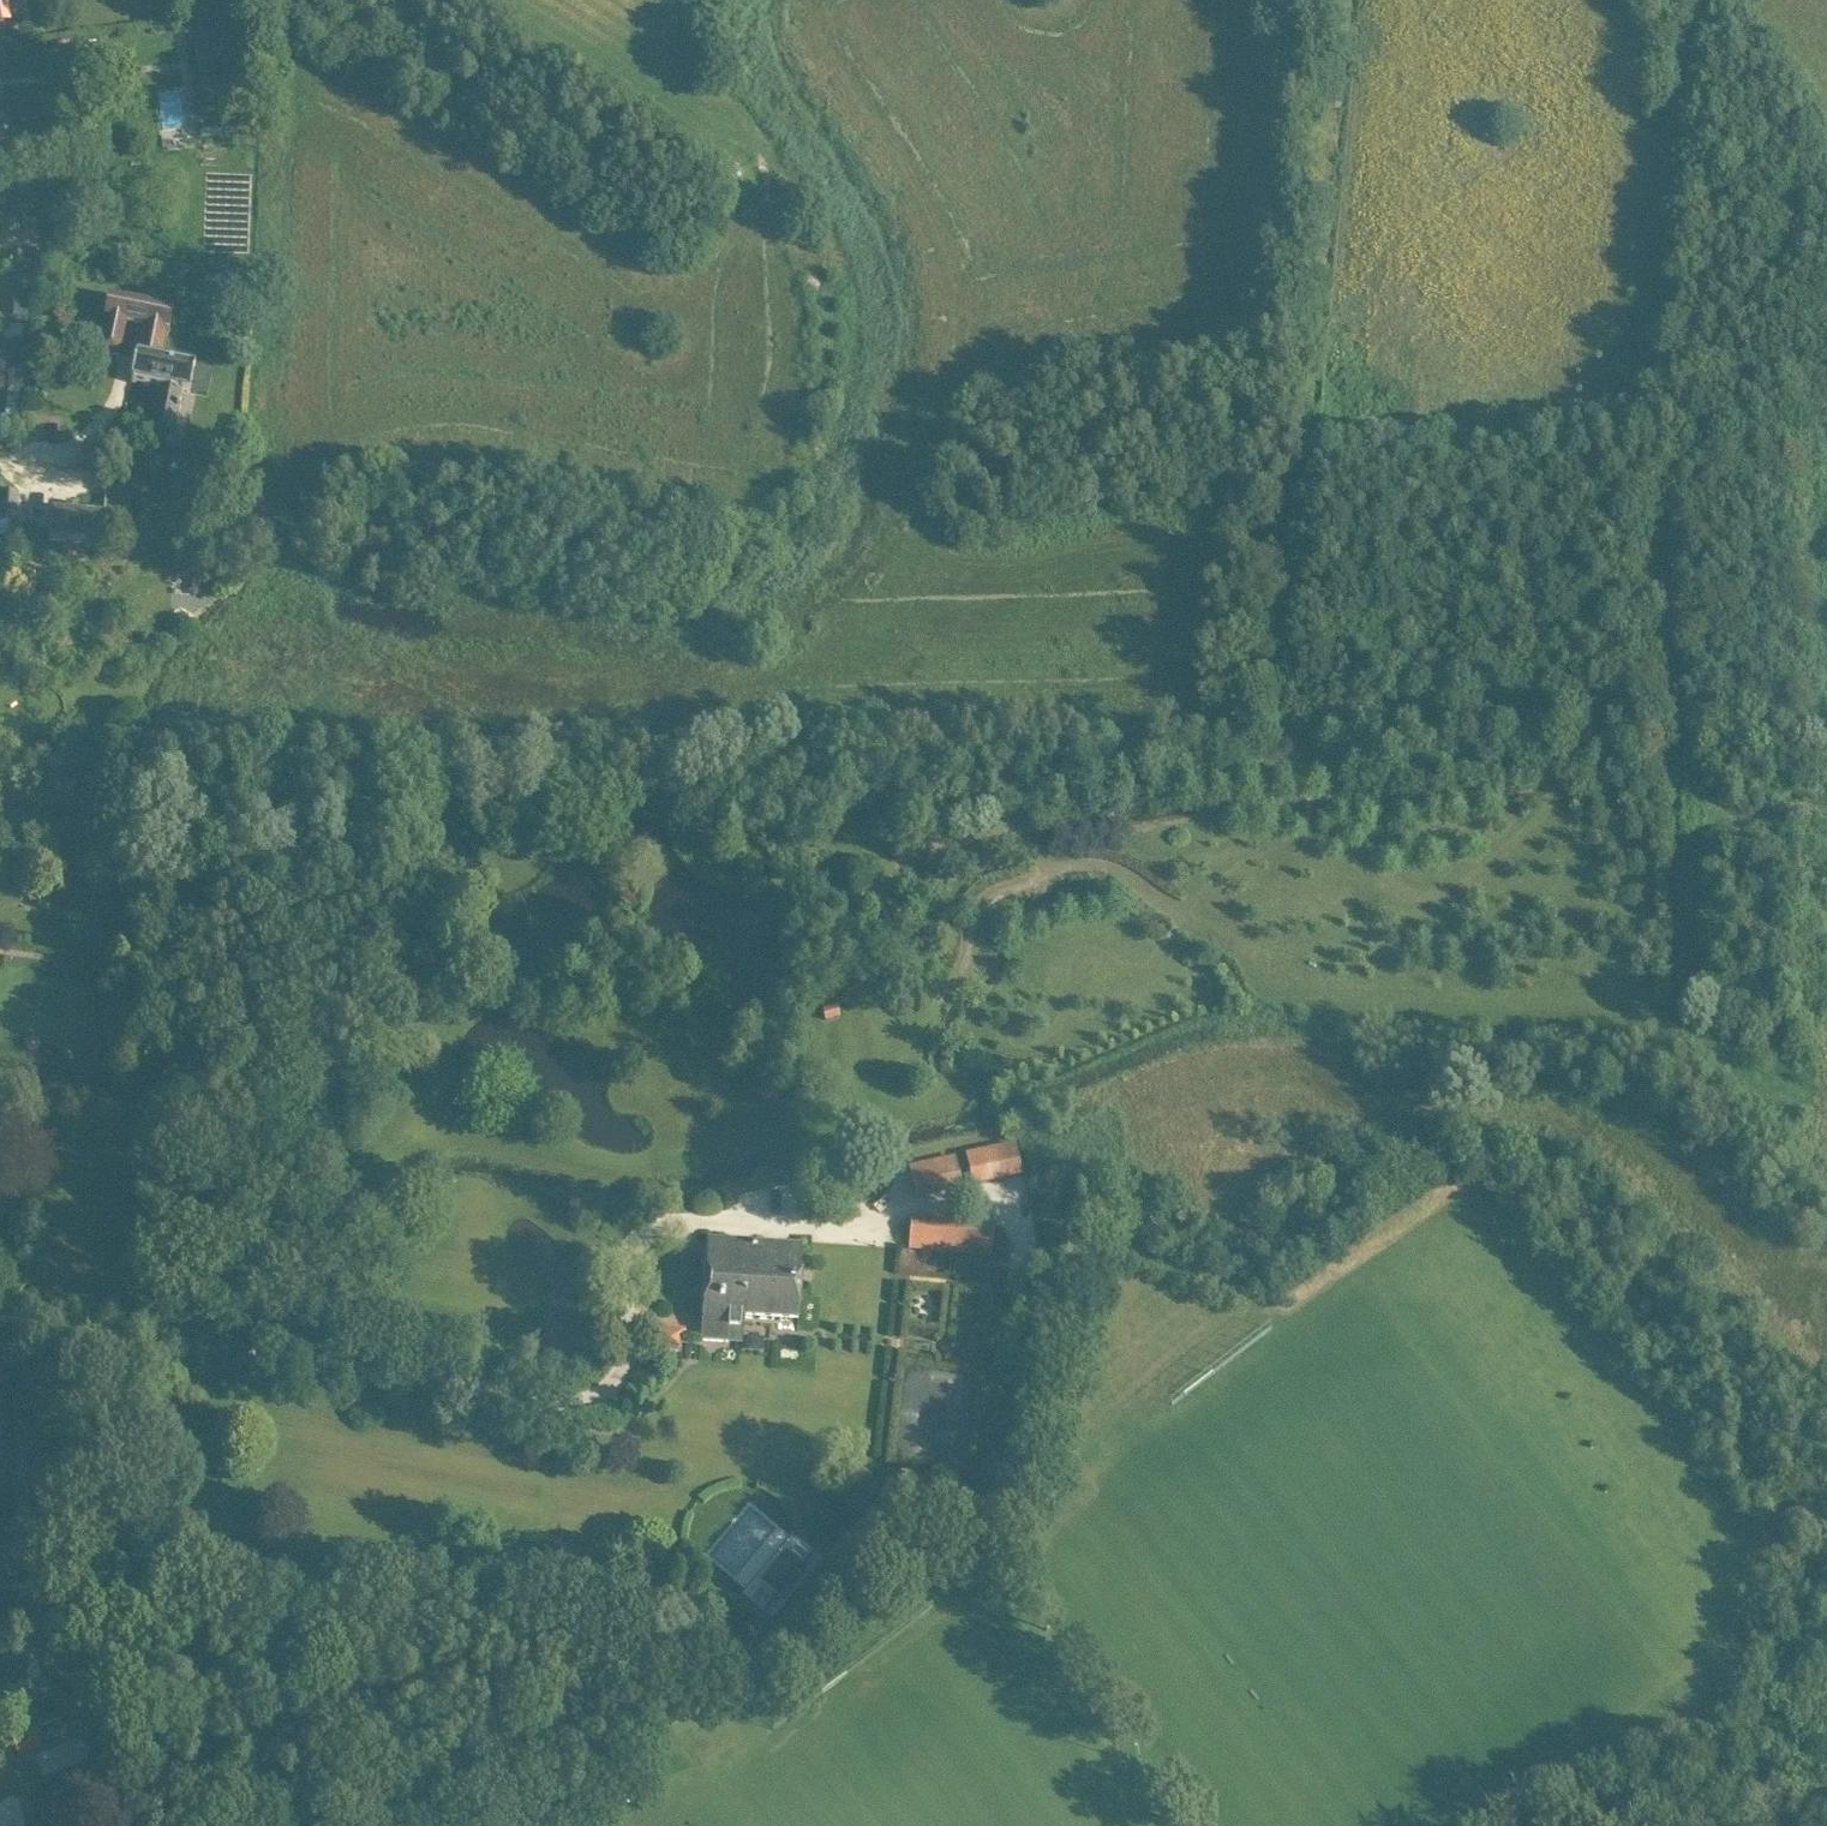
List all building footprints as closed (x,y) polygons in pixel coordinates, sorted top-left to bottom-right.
[(106,320),(99,356),(119,360),(126,324),(144,327),(138,356),(135,356),(130,383),(159,388),(151,427),(149,437),(172,442),(174,432),(178,412),(181,413),(182,407),(179,406),(182,393),(190,394),(191,393),(208,397),(213,372),(195,369),(196,368),(162,361),(168,332),(169,332),(170,329),(172,313),(173,311),(172,310),(168,310),(149,306),(147,306),(131,302),(129,302),(112,299),(110,298),(108,298),(108,301),(105,316),(104,319),(106,320)] [(16,526),(18,494),(0,493),(0,525),(16,526)] [(10,620),(10,607),(0,607),(0,619),(10,620)] [(986,1153),(969,1156),(975,1183),(992,1180),(986,1153)] [(965,1185),(959,1159),(912,1169),(918,1196),(965,1185)] [(993,1254),(995,1226),(994,1225),(912,1220),(910,1249),(993,1254)] [(698,1339),(729,1342),(731,1317),(799,1321),(803,1246),(707,1238),(707,1239),(714,1240),(712,1258),(707,1258),(707,1256),(706,1256),(698,1339)] [(13,1813),(12,1812),(10,1810),(9,1810),(7,1810),(5,1810),(0,1813),(0,1825),(18,1825),(13,1813)]
